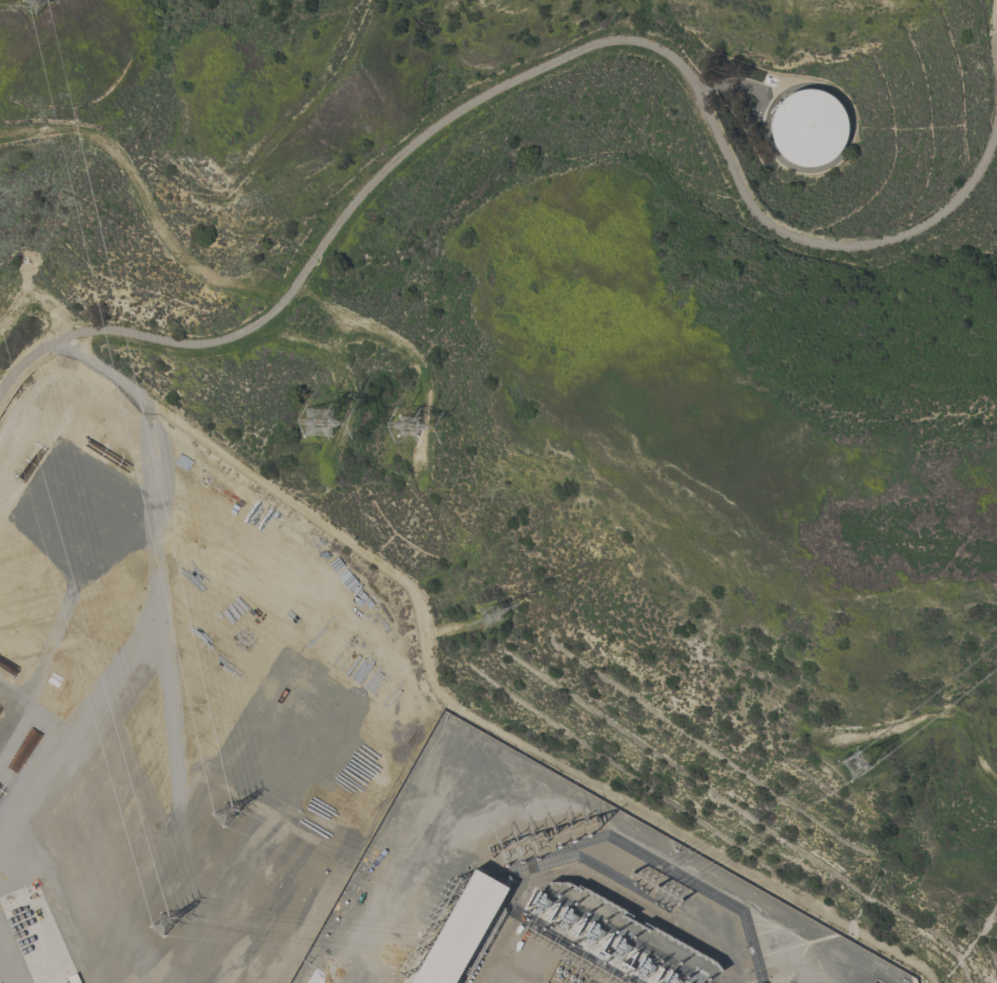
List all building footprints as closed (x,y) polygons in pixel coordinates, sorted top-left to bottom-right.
[(778,149),(784,149),(784,162),(843,165),(846,97),(780,95),(778,149)] [(504,885),(468,868),(412,982),(457,982),(504,885)]
